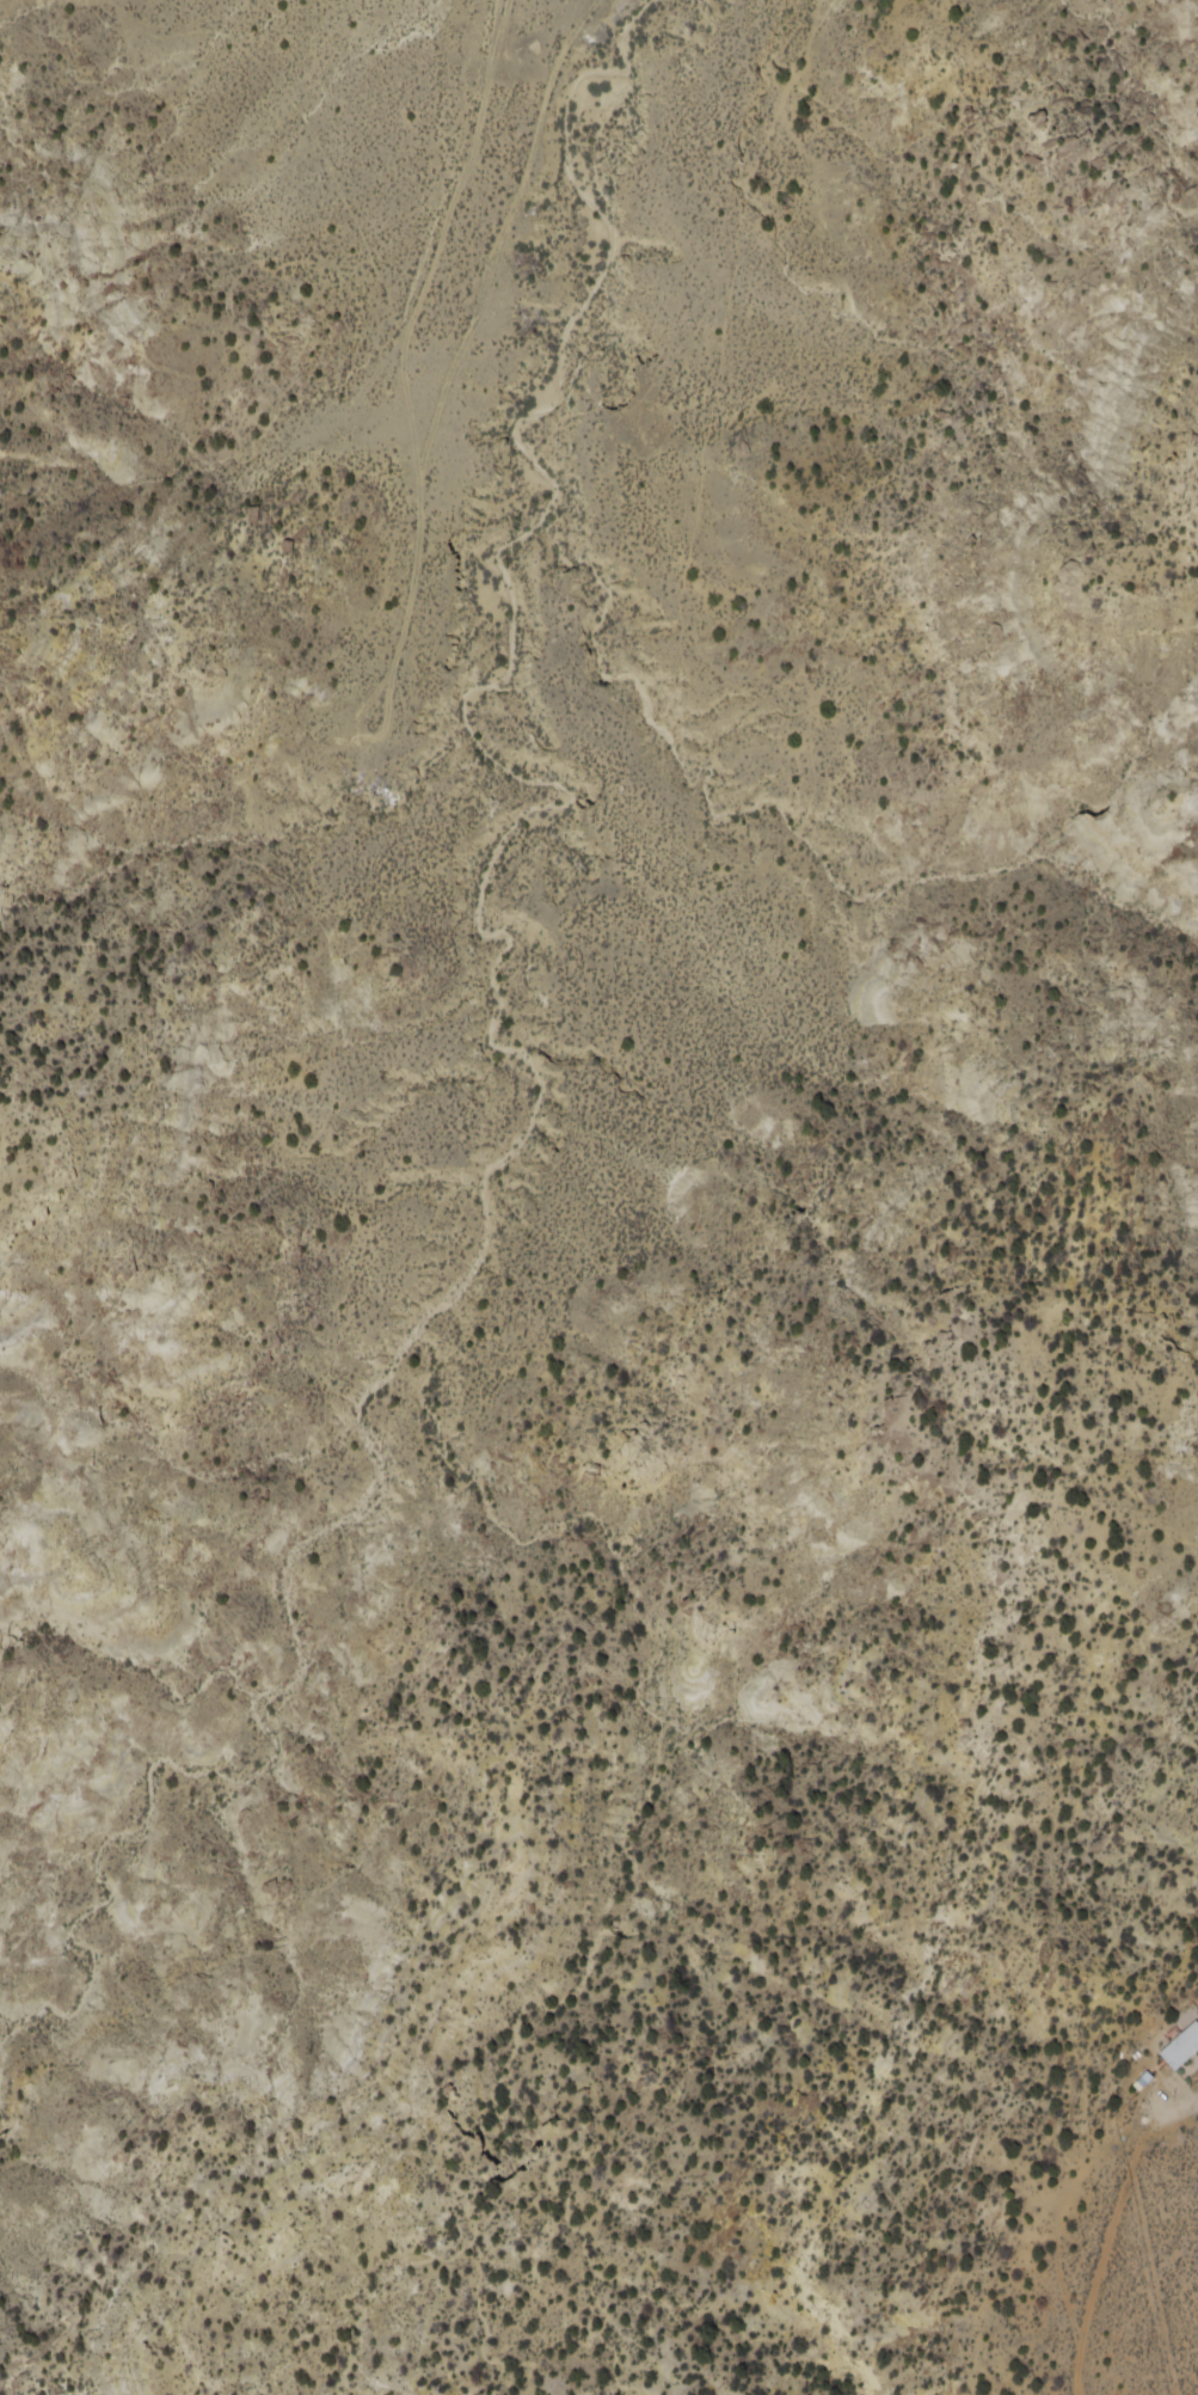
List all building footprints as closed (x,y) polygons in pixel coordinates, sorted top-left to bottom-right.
[(1178,2071),(1197,2052),(1197,2018),(1161,2054),(1178,2071)]
